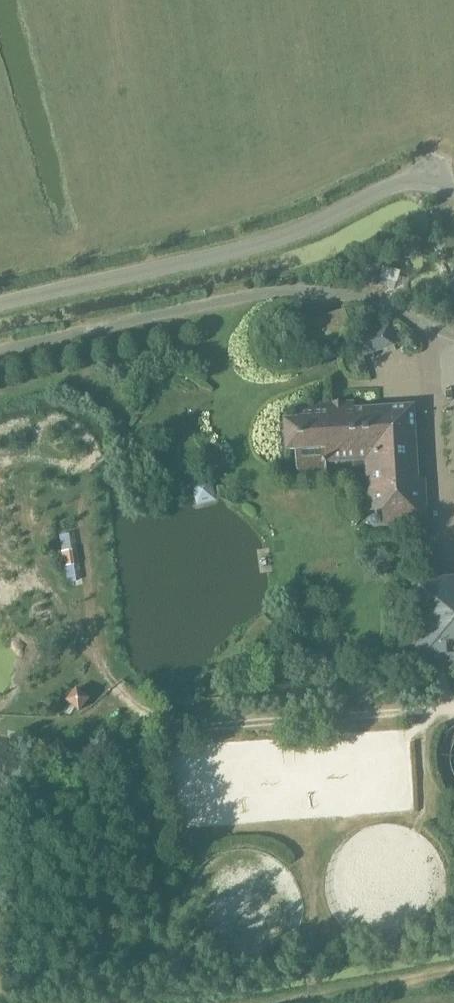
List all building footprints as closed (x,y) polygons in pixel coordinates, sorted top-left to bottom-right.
[(384,266),(363,260),(357,281),(377,287),(384,266)] [(344,310),(303,324),(312,350),(353,336),(344,310)] [(354,332),(362,356),(399,343),(391,319),(354,332)] [(383,511),(384,525),(425,522),(423,481),(409,482),(407,444),(414,443),(412,408),(352,412),(352,405),(296,408),(297,422),(284,422),(286,450),(296,449),(298,469),(299,471),(300,473),(302,475),(303,475),(327,474),(327,462),(353,460),(353,467),(356,470),(367,470),(369,512),(383,511)] [(190,482),(196,505),(216,500),(209,476),(190,482)] [(71,551),(61,553),(64,568),(74,567),(71,551)] [(412,581),(417,666),(453,664),(453,578),(412,581)] [(76,688),(66,701),(78,711),(89,698),(76,688)]
